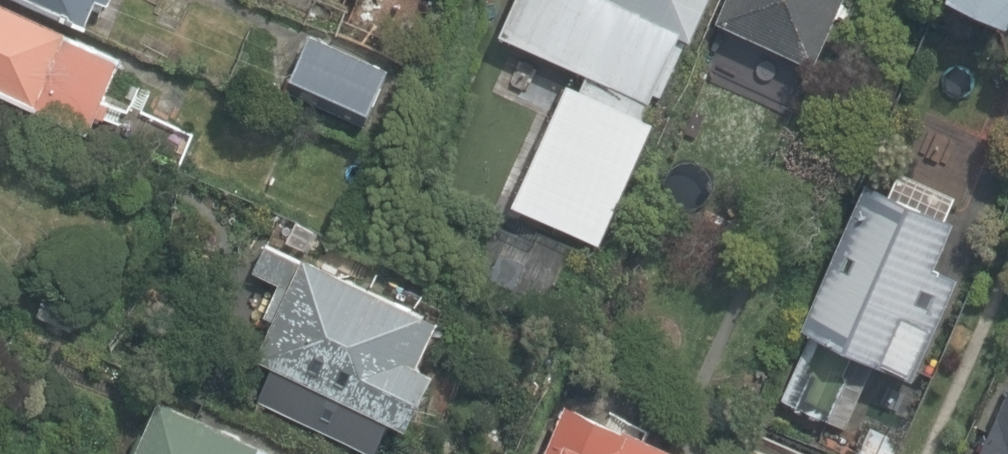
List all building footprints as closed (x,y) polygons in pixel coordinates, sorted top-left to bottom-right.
[(95,127),(129,52),(12,0),(0,0),(0,85),(95,127)] [(97,19),(105,0),(54,0),(97,19)] [(501,31),(569,60),(509,198),(602,237),(657,110),(647,106),(681,25),(691,29),(704,0),(514,0),(501,31)] [(737,22),(831,66),(862,0),(747,0),(737,22)] [(965,0),(1007,21),(1007,0),(965,0)] [(320,43),(300,95),(389,129),(409,77),(320,43)] [(974,218),(888,182),(796,399),(873,431),(901,366),(932,379),(976,274),(954,264),(974,218)] [(477,328),(265,232),(248,269),(283,285),(247,364),(446,453),(454,453),(483,391),(454,378),(477,328)] [(132,453),(301,453),(160,391),(132,453)] [(568,401),(542,453),(704,453),(568,401)] [(997,453),(1007,453),(1007,431),(997,453)]
